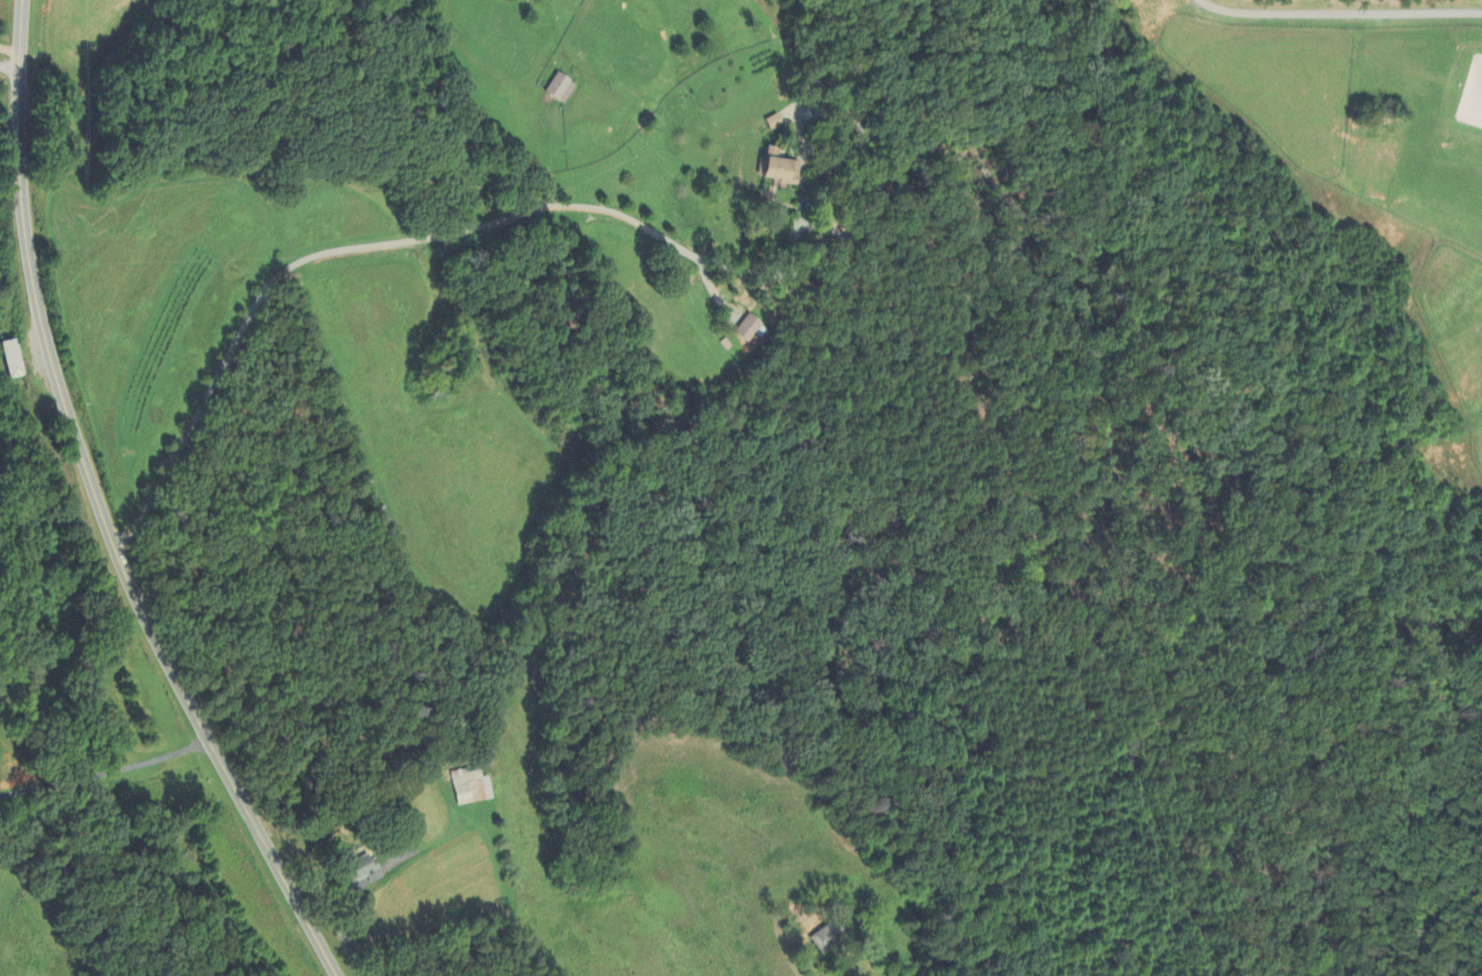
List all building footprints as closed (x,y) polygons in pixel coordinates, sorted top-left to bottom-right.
[(565,106),(575,85),(554,74),(543,95),(565,106)] [(765,120),(769,133),(782,128),(777,115),(765,120)] [(796,187),(798,162),(775,161),(775,148),(761,148),(760,179),(777,180),(777,186),(796,187)] [(734,332),(749,344),(755,336),(761,339),(768,330),(747,314),(734,332)] [(23,377),(15,340),(0,344),(0,351),(7,381),(23,377)] [(492,801),(488,778),(480,780),(478,767),(449,773),(456,808),(492,801)] [(355,896),(384,881),(371,854),(355,861),(350,850),(336,857),(355,896)] [(808,937),(818,952),(837,941),(828,926),(808,937)]
